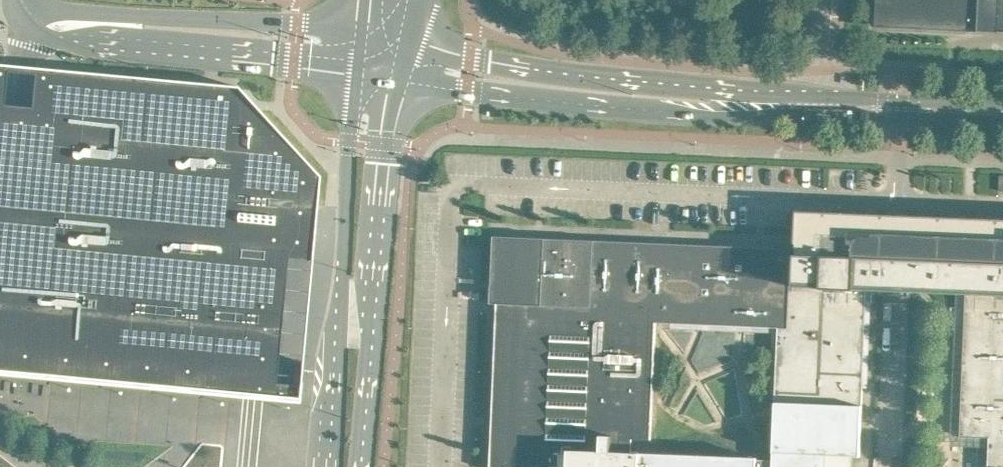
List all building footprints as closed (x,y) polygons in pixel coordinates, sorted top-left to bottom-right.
[(875,26),(1002,32),(1002,0),(877,0),(875,26)] [(71,377),(298,398),(299,385),(275,382),(287,257),(311,259),(316,204),(319,175),(237,86),(220,85),(205,83),(83,72),(34,67),(34,72),(34,73),(31,106),(17,105),(3,104),(6,71),(6,70),(0,70),(0,370),(71,377)] [(846,455),(859,456),(867,290),(889,291),(909,292),(919,292),(931,292),(958,294),(966,294),(960,436),(989,437),(987,466),(1002,466),(1002,219),(902,215),(898,215),(894,214),(889,214),(796,210),(795,211),(796,211),(794,255),(791,255),(791,248),(756,246),(756,247),(493,235),(491,285),(490,303),(492,303),(492,302),(498,303),(492,446),(491,446),(490,466),(845,466),(846,455)] [(242,400),(242,393),(230,392),(201,390),(200,390),(171,387),(170,387),(141,384),(111,381),(98,380),(52,376),(0,371),(0,466),(235,466),(242,400)]
